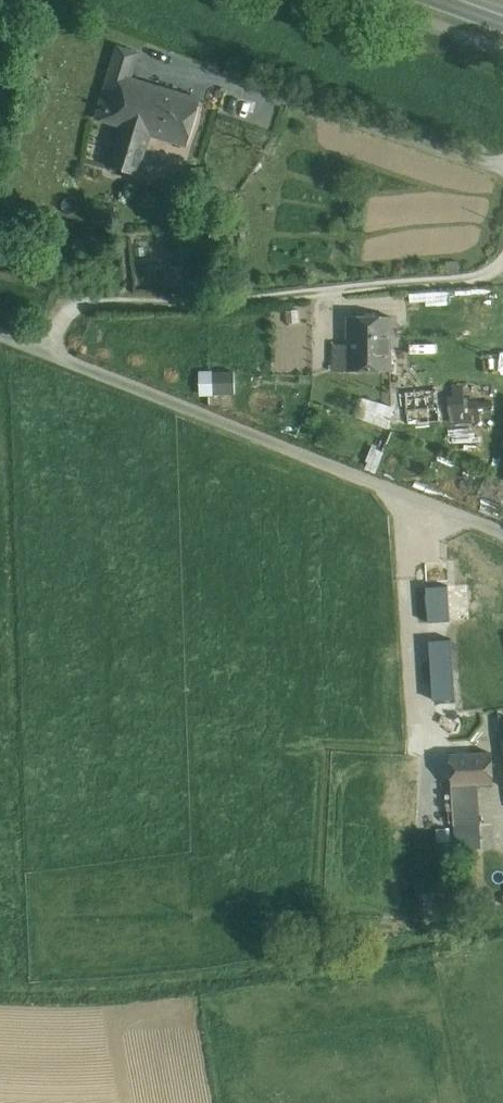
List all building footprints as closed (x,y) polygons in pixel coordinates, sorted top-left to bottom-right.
[(118,46),(97,116),(115,122),(129,78),(130,78),(138,52),(118,46)] [(130,78),(129,78),(115,122),(123,124),(150,132),(167,90),(130,78)] [(199,100),(167,90),(150,132),(187,143),(199,100)] [(150,132),(123,124),(110,166),(137,174),(150,132)] [(299,324),(299,310),(286,311),(287,325),(299,324)] [(392,316),(348,316),(348,344),(348,370),(392,370),(392,316)] [(348,344),(334,344),(334,370),(348,370),(348,344)] [(212,374),(213,395),(234,394),(234,373),(212,374)] [(464,385),(451,387),(453,397),(448,398),(451,426),(479,423),(476,394),(465,395),(464,385)] [(437,389),(406,391),(408,423),(440,420),(437,389)] [(391,416),(362,406),(359,415),(388,426),(391,416)] [(451,587),(439,585),(434,608),(446,610),(451,587)] [(452,691),(450,645),(435,646),(439,693),(452,691)] [(451,754),(453,797),(475,796),(494,795),(492,752),(451,754)] [(475,796),(453,797),(454,812),(476,811),(475,796)] [(477,823),(476,811),(454,812),(455,825),(477,823)] [(477,823),(455,825),(456,848),(481,847),(479,823),(477,823)]
